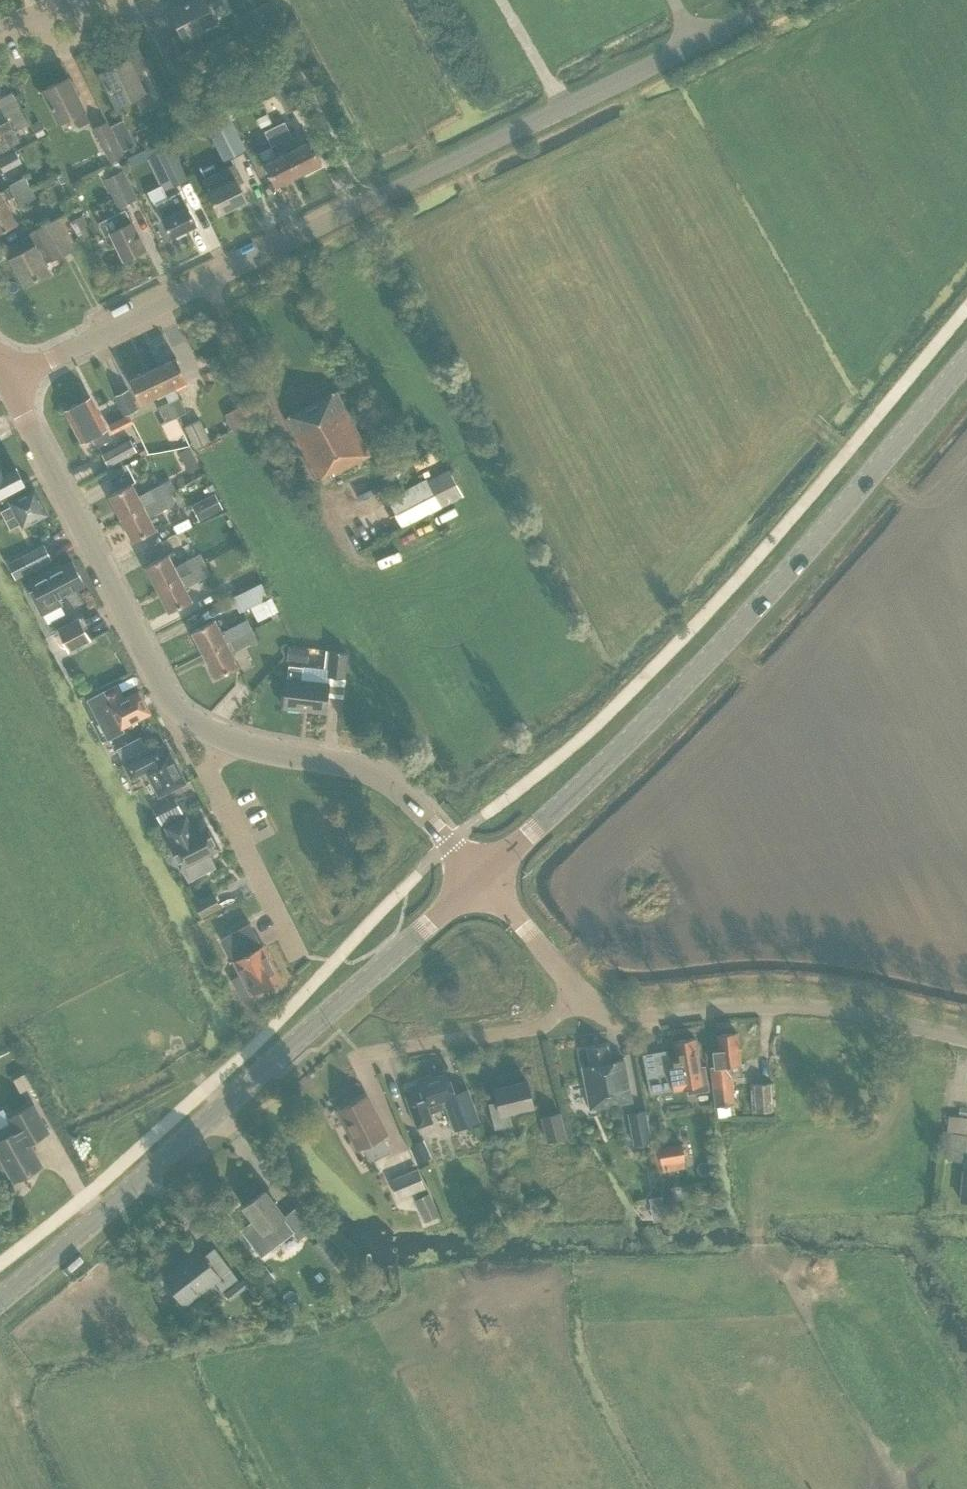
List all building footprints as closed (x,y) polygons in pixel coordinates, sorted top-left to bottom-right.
[(170,9),(184,37),(218,21),(209,2),(214,0),(182,0),(183,3),(170,9)] [(128,58),(101,72),(117,104),(134,96),(142,111),(165,100),(147,65),(135,71),(128,58)] [(86,110),(69,77),(43,89),(60,123),(74,116),(79,126),(90,121),(85,110),(86,110)] [(11,92),(0,98),(4,105),(15,99),(11,92)] [(247,150),(228,112),(206,123),(224,161),(247,150)] [(20,141),(8,119),(0,124),(0,152),(20,141)] [(123,152),(107,120),(93,127),(108,159),(123,152)] [(285,121),(275,126),(282,140),(287,150),(299,174),(322,162),(310,139),(297,146),(285,121)] [(275,126),(264,131),(271,144),(271,146),(282,140),(275,126)] [(189,178),(173,146),(156,154),(172,187),(189,178)] [(16,150),(0,158),(0,166),(3,172),(22,162),(16,150)] [(276,185),(299,174),(287,150),(264,162),(276,185)] [(203,180),(219,213),(247,199),(238,183),(243,180),(235,164),(203,180)] [(138,198),(124,169),(104,178),(118,208),(138,198)] [(29,187),(24,177),(10,185),(11,186),(2,191),(0,188),(0,202),(29,187)] [(29,187),(0,202),(0,231),(18,222),(11,208),(34,196),(29,187)] [(172,236),(195,225),(186,205),(186,206),(179,191),(156,203),(163,217),(162,217),(172,236)] [(125,209),(114,214),(98,222),(105,235),(110,233),(124,260),(147,249),(132,220),(130,221),(125,209)] [(25,283),(49,271),(45,262),(52,258),(53,259),(72,248),(57,218),(37,229),(43,240),(11,257),(25,283)] [(169,400),(176,416),(187,412),(175,387),(188,381),(176,357),(153,368),(165,392),(169,400)] [(142,403),(165,392),(153,368),(130,379),(142,403)] [(130,388),(114,395),(124,415),(139,408),(130,388)] [(336,390),(286,417),(320,481),(370,454),(336,390)] [(112,439),(91,397),(66,410),(81,440),(91,435),(97,447),(112,439)] [(176,416),(169,400),(158,406),(165,420),(159,423),(167,440),(184,432),(176,416)] [(211,441),(200,418),(184,426),(195,448),(211,441)] [(131,439),(102,454),(108,465),(137,450),(131,439)] [(26,486),(14,463),(3,469),(0,463),(0,499),(26,486)] [(449,469),(390,499),(403,526),(463,496),(449,469)] [(110,494),(122,517),(170,492),(176,489),(170,479),(140,495),(133,482),(110,494)] [(48,513),(35,488),(8,501),(11,506),(1,510),(10,528),(20,524),(21,526),(48,513)] [(175,503),(170,492),(122,517),(133,540),(157,528),(150,516),(175,503)] [(227,510),(200,524),(208,539),(235,525),(227,510)] [(47,541),(38,526),(16,537),(25,553),(47,541)] [(30,570),(52,559),(44,543),(22,555),(30,570)] [(146,565),(158,588),(206,563),(200,553),(185,561),(186,563),(177,568),(169,553),(146,565)] [(26,582),(43,615),(63,604),(60,597),(84,584),(72,560),(61,566),(60,564),(26,582)] [(211,574),(206,563),(158,588),(170,611),(193,599),(187,586),(211,574)] [(270,596),(262,582),(232,596),(240,612),(270,596)] [(58,629),(69,650),(90,639),(79,618),(58,629)] [(192,630),(204,653),(226,642),(252,628),(247,618),(221,632),(215,619),(192,630)] [(204,653),(216,676),(238,665),(232,652),(258,639),(252,628),(226,642),(204,653)] [(326,711),(330,675),(345,677),(347,652),(325,650),(323,669),(288,665),(284,706),(326,711)] [(87,698),(108,739),(125,731),(122,726),(150,712),(139,690),(124,698),(119,687),(106,693),(104,690),(87,698)] [(147,771),(159,795),(186,781),(170,751),(164,754),(159,744),(123,762),(131,778),(147,771)] [(129,745),(119,751),(123,760),(134,754),(129,745)] [(183,821),(167,829),(175,845),(168,849),(178,868),(219,848),(208,828),(191,837),(183,821)] [(222,907),(214,891),(194,901),(202,917),(222,907)] [(232,978),(242,998),(251,993),(251,994),(281,978),(264,944),(262,945),(250,922),(222,937),(241,974),(232,978)] [(737,1032),(717,1034),(719,1049),(713,1050),(715,1065),(711,1066),(716,1106),(735,1104),(732,1076),(742,1074),(741,1062),(737,1032)] [(704,1084),(695,1037),(675,1041),(680,1073),(671,1074),(667,1050),(643,1054),(650,1094),(704,1084)] [(610,1062),(607,1045),(588,1048),(591,1065),(583,1067),(590,1108),(632,1100),(624,1059),(610,1062)] [(455,1094),(447,1072),(418,1082),(421,1090),(406,1096),(417,1126),(433,1121),(427,1105),(436,1102),(440,1114),(452,1109),(458,1128),(479,1120),(468,1090),(455,1094)] [(20,1093),(32,1087),(26,1073),(14,1079),(20,1093)] [(509,1111),(533,1104),(527,1080),(495,1088),(498,1101),(489,1103),(496,1127),(512,1123),(509,1111)] [(772,1110),(770,1082),(755,1083),(756,1111),(772,1110)] [(379,1120),(365,1090),(339,1103),(347,1119),(345,1119),(359,1148),(363,1146),(370,1160),(390,1151),(383,1136),(388,1133),(381,1119),(379,1120)] [(33,1104),(9,1117),(4,1108),(0,1110),(0,1153),(15,1180),(42,1165),(29,1142),(48,1131),(33,1104)] [(652,1141),(646,1109),(627,1112),(633,1145),(652,1141)] [(548,1140),(564,1136),(558,1112),(541,1116),(548,1140)] [(432,1156),(424,1138),(409,1145),(416,1162),(432,1156)] [(687,1167),(682,1142),(658,1147),(663,1171),(687,1167)] [(418,1169),(391,1180),(398,1198),(425,1187),(418,1169)] [(244,1205),(264,1232),(275,1224),(283,1235),(292,1228),(300,1238),(313,1228),(296,1206),(284,1216),(264,1190),(244,1205)] [(429,1193),(416,1199),(426,1220),(439,1215),(429,1193)] [(164,1276),(184,1303),(215,1280),(222,1290),(238,1278),(214,1247),(203,1255),(199,1249),(164,1276)] [(245,1276),(224,1292),(229,1299),(251,1283),(245,1276)]
